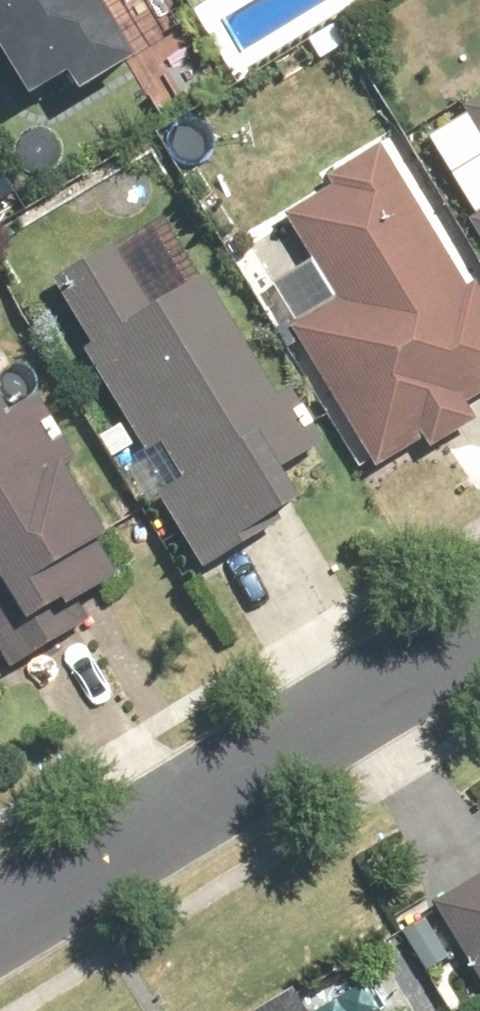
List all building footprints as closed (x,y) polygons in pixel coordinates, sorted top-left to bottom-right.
[(13,99),(48,79),(60,97),(117,63),(79,0),(0,0),(0,77),(13,99)] [(463,111),(479,143),(479,102),(463,111)] [(280,330),(367,470),(417,439),(424,449),(467,422),(459,409),(479,396),(479,297),(472,285),(461,290),(373,146),(320,178),(327,188),(282,217),(309,262),(268,288),(291,324),(280,330)] [(449,181),(479,236),(479,164),(449,181)] [(105,252),(48,286),(84,348),(76,354),(138,455),(150,447),(174,486),(151,500),(194,570),(291,512),(268,473),(316,444),(283,392),(268,400),(196,280),(143,313),(105,252)] [(7,669),(86,623),(76,605),(110,585),(58,494),(73,484),(24,401),(0,416),(0,657),(7,669)] [(427,917),(479,995),(479,882),(427,917)] [(257,1010),(299,1010),(287,993),(257,1010)]
